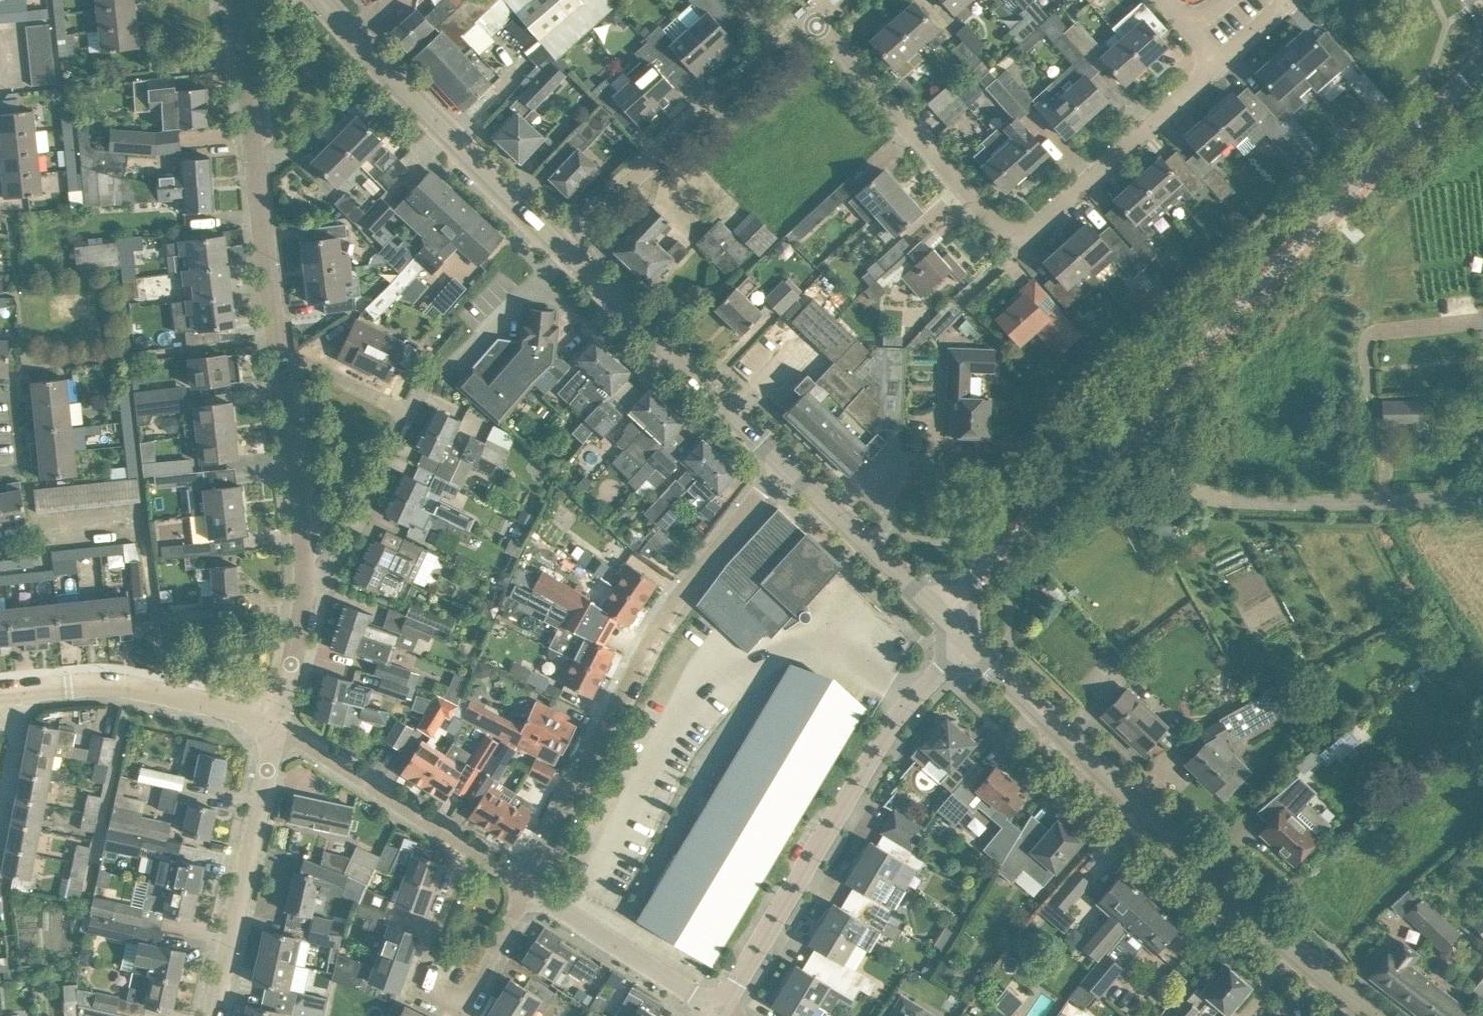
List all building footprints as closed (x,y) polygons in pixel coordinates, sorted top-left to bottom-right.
[(27,10),(26,0),(6,0),(8,21),(29,19),(29,10),(27,10)] [(64,12),(63,0),(53,0),(55,13),(64,12)] [(135,5),(135,0),(96,0),(97,9),(135,5)] [(391,30),(409,49),(435,26),(465,0),(443,0),(423,17),(415,8),(415,9),(391,30)] [(415,57),(439,83),(464,109),(500,76),(475,49),(461,34),(475,21),(490,37),(503,24),(525,48),(523,50),(542,70),(558,55),(604,13),(606,11),(611,6),(614,3),(617,0),(465,0),(435,26),(441,32),(415,57)] [(717,59),(726,50),(729,54),(739,45),(717,21),(728,12),(720,0),(690,0),(703,15),(689,28),(717,59)] [(969,0),(943,0),(962,21),(972,13),(964,4),(969,0)] [(1023,9),(1020,12),(1024,17),(1009,31),(1019,43),(1035,28),(1039,25),(1049,16),(1035,0),(1015,0),(1023,9)] [(1142,0),(1112,27),(1122,38),(1145,64),(1166,46),(1158,37),(1167,29),(1142,0)] [(892,22),(915,48),(926,38),(934,48),(945,39),(936,29),(936,28),(913,3),(892,22)] [(99,30),(137,25),(135,5),(97,9),(99,30)] [(29,10),(29,19),(49,17),(48,8),(29,10)] [(57,34),(67,33),(64,12),(55,13),(57,34)] [(1049,16),(1039,25),(1071,61),(1081,52),(1063,32),(1049,16)] [(895,83),(904,76),(914,66),(924,58),(915,48),(892,22),(872,40),(892,63),(883,71),(898,88),(899,87),(895,83)] [(28,41),(52,39),(50,23),(26,25),(28,41)] [(962,40),(975,53),(985,44),(967,23),(956,32),(962,40)] [(717,59),(689,28),(674,41),(659,24),(651,32),(646,37),(670,64),(678,56),(700,80),(710,71),(707,68),(717,59)] [(1068,28),(1063,32),(1081,52),(1087,59),(1097,50),(1073,24),(1068,28)] [(137,25),(99,30),(102,51),(140,47),(137,25)] [(645,25),(640,30),(646,37),(651,32),(645,25)] [(1352,59),(1334,39),(1323,49),(1305,29),(1281,51),(1310,85),(1316,91),(1352,59)] [(59,55),(60,55),(76,54),(73,32),(67,33),(57,34),(59,55)] [(641,60),(627,73),(632,79),(660,110),(670,101),(673,104),(682,96),(661,72),(670,64),(646,37),(645,37),(648,40),(634,52),(641,60)] [(1145,64),(1122,38),(1101,57),(1124,83),(1145,64)] [(29,55),(53,54),(52,39),(28,41),(29,55)] [(962,40),(952,49),(970,69),(981,60),(975,53),(962,40)] [(1300,94),(1310,85),(1281,51),(1257,72),(1275,92),(1262,103),(1282,123),(1292,115),(1306,102),(1300,94)] [(31,70),(55,68),(53,54),(29,55),(31,70)] [(521,162),(545,137),(524,117),(566,74),(554,61),(510,106),(515,110),(492,135),(521,162)] [(1106,99),(1085,75),(1077,67),(1069,74),(1065,70),(1052,81),(1085,118),(1106,99)] [(56,82),(56,80),(55,68),(31,70),(32,85),(56,82)] [(1024,108),(1034,100),(1007,68),(997,77),(996,78),(1027,113),(1028,112),(1024,108)] [(1016,122),(1027,113),(996,78),(997,77),(990,69),(978,79),(985,87),(1016,122)] [(151,78),(148,78),(150,98),(150,109),(162,108),(163,128),(177,127),(189,126),(209,125),(206,87),(176,89),(175,75),(151,78)] [(660,110),(632,79),(618,92),(605,78),(592,91),(613,114),(622,106),(644,130),(653,122),(650,119),(660,110)] [(1037,104),(1045,113),(1044,113),(1064,136),(1085,118),(1052,81),(1041,91),(1045,95),(1036,103),(1037,104)] [(976,82),(960,96),(968,105),(981,93),(981,88),(976,82)] [(938,115),(959,96),(949,84),(927,103),(938,115)] [(1233,93),(1209,115),(1230,139),(1234,144),(1246,133),(1254,142),(1265,132),(1272,140),(1279,149),(1288,158),(1283,162),(1293,174),(1298,179),(1316,163),(1312,158),(1300,144),(1293,137),(1283,125),(1282,123),(1262,103),(1254,110),(1258,114),(1254,117),(1233,93)] [(959,96),(938,115),(947,125),(969,107),(959,96)] [(62,128),(72,127),(70,106),(60,106),(62,128)] [(36,131),(33,109),(0,113),(0,135),(36,131)] [(1207,160),(1230,139),(1209,115),(1185,135),(1207,160)] [(1292,115),(1282,123),(1283,125),(1293,137),(1298,133),(1303,128),(1292,115)] [(335,139),(359,163),(382,141),(357,117),(335,139)] [(1025,171),(1047,152),(1021,123),(1016,127),(1011,122),(1003,129),(992,133),(992,134),(1025,171)] [(64,148),(74,147),(72,127),(62,128),(64,148)] [(91,146),(89,127),(78,128),(79,141),(91,146)] [(111,129),(109,150),(130,151),(156,153),(158,132),(111,129)] [(38,151),(36,131),(0,135),(0,154),(0,155),(38,151)] [(550,177),(568,194),(569,193),(566,191),(575,182),(582,188),(600,169),(579,149),(586,140),(576,131),(551,157),(561,166),(559,168),(558,166),(555,169),(557,170),(550,177)] [(1298,133),(1293,137),(1300,144),(1304,140),(1298,133)] [(1005,189),(1025,171),(992,134),(984,145),(974,155),(983,166),(984,166),(1005,189)] [(337,185),(359,163),(335,139),(313,161),(337,185)] [(159,200),(158,188),(158,187),(124,178),(90,169),(96,148),(91,146),(79,141),(86,204),(159,200)] [(66,169),(76,168),(74,147),(64,148),(66,169)] [(109,150),(96,148),(90,169),(124,178),(129,154),(109,150)] [(2,176),(40,172),(38,151),(0,155),(2,176)] [(158,188),(213,184),(211,157),(181,159),(182,173),(158,175),(158,187),(158,188)] [(409,167),(400,159),(399,158),(379,178),(389,188),(409,167)] [(1208,185),(1202,179),(1187,161),(1174,173),(1160,158),(1137,179),(1166,211),(1184,195),(1189,201),(1208,185)] [(1202,179),(1208,185),(1223,201),(1236,190),(1215,167),(1202,179)] [(76,168),(66,169),(69,191),(79,190),(76,168)] [(395,209),(395,210),(418,230),(454,193),(430,170),(406,196),(406,197),(395,209)] [(903,190),(885,170),(873,181),(872,180),(848,201),(867,221),(876,213),(903,190)] [(2,176),(5,197),(43,193),(40,172),(2,176)] [(848,177),(822,201),(831,211),(858,187),(848,177)] [(1115,224),(1133,245),(1135,248),(1149,264),(1158,256),(1155,242),(1150,236),(1154,232),(1149,226),(1166,211),(1137,179),(1115,199),(1128,214),(1116,225),(1115,224)] [(185,212),(214,210),(213,184),(158,188),(159,200),(184,198),(185,212)] [(886,243),(909,222),(908,220),(921,209),(903,190),(876,213),(886,224),(877,232),(886,243)] [(454,193),(418,230),(423,235),(425,243),(436,253),(440,250),(451,238),(476,213),(454,193)] [(354,222),(364,212),(345,194),(335,203),(354,222)] [(395,210),(395,209),(385,199),(364,222),(375,232),(395,210)] [(669,221),(653,206),(653,205),(612,248),(649,284),(670,261),(675,265),(689,250),(678,240),(666,252),(652,238),(669,221)] [(760,254),(777,237),(751,212),(734,230),(760,254)] [(440,250),(436,253),(444,261),(459,245),(479,264),(503,238),(476,213),(451,238),(440,250)] [(807,214),(793,228),(802,238),(816,224),(807,214)] [(751,251),(719,220),(697,242),(729,273),(751,251)] [(311,272),(350,266),(348,251),(340,252),(338,237),(347,236),(345,223),(315,227),(316,240),(302,241),(304,260),(309,260),(310,270),(306,271),(306,272),(311,272)] [(1087,223),(1066,242),(1088,267),(1095,275),(1112,260),(1114,263),(1116,262),(1131,280),(1149,264),(1135,248),(1133,245),(1130,248),(1110,225),(1098,235),(1087,223)] [(1214,242),(1205,231),(1197,238),(1206,249),(1214,242)] [(122,277),(136,276),(134,250),(144,249),(143,235),(118,237),(121,268),(122,277)] [(192,269),(227,265),(224,235),(167,242),(168,255),(189,253),(192,269)] [(121,268),(118,237),(118,236),(73,241),(76,272),(121,268)] [(913,247),(912,247),(903,236),(867,268),(868,270),(877,279),(913,247)] [(929,250),(920,240),(912,247),(913,247),(877,279),(870,285),(864,291),(873,301),(901,276),(919,297),(949,271),(958,281),(967,273),(948,251),(942,257),(933,247),(929,250)] [(781,241),(774,248),(779,257),(788,260),(795,252),(792,243),(781,241)] [(387,242),(378,253),(399,273),(409,261),(387,242)] [(1101,281),(1088,267),(1066,242),(1045,261),(1056,273),(1044,284),(1065,307),(1081,293),(1081,294),(1082,293),(1098,279),(1101,282),(1101,281)] [(413,255),(412,257),(424,267),(432,275),(444,261),(436,253),(425,243),(413,255)] [(394,299),(409,282),(424,267),(412,257),(409,261),(399,273),(384,290),(394,299)] [(195,299),(231,294),(227,265),(192,269),(183,270),(185,283),(193,282),(195,299)] [(324,300),(325,313),(357,309),(356,295),(346,296),(344,280),(351,279),(350,266),(311,272),(312,282),(307,283),(310,302),(324,300)] [(868,270),(862,276),(870,285),(877,279),(868,270)] [(742,334),(756,319),(757,321),(764,314),(745,296),(757,284),(748,275),(736,288),(735,287),(715,308),(742,334)] [(124,298),(129,297),(138,296),(136,276),(122,277),(124,298)] [(410,283),(402,291),(403,292),(411,300),(426,285),(416,276),(410,283)] [(443,314),(467,287),(454,276),(430,302),(443,314)] [(783,279),(764,298),(781,315),(784,312),(795,301),(800,296),(799,294),(796,291),(787,283),(785,280),(783,279)] [(182,301),(174,302),(178,331),(185,330),(187,344),(220,340),(219,326),(235,325),(231,294),(195,299),(188,300),(182,301)] [(1079,334),(1056,309),(1046,317),(1026,294),(998,319),(1020,343),(1037,328),(1059,352),(1079,334)] [(870,352),(829,312),(813,298),(802,309),(792,320),(835,361),(808,389),(807,388),(789,408),(786,412),(785,411),(783,413),(848,475),(850,473),(849,472),(853,469),(871,449),(866,445),(882,428),(902,429),(906,347),(876,346),(870,352)] [(795,301),(784,312),(792,320),(802,309),(795,301)] [(950,302),(925,327),(935,338),(960,313),(950,302)] [(549,369),(560,357),(552,349),(557,345),(559,325),(552,324),(554,310),(530,307),(528,321),(521,321),(519,341),(498,338),(474,366),(473,366),(456,384),(499,423),(507,413),(506,412),(534,383),(547,368),(549,369)] [(406,371),(416,349),(419,344),(406,338),(404,342),(357,320),(339,358),(353,365),(355,361),(388,377),(394,365),(406,371)] [(982,335),(974,327),(969,332),(977,340),(982,335)] [(580,367),(568,381),(579,390),(612,354),(593,336),(571,359),(580,367)] [(9,369),(8,339),(0,339),(0,383),(10,383),(9,369)] [(1088,339),(1077,350),(1084,358),(1095,347),(1088,339)] [(951,435),(989,436),(990,398),(969,398),(970,370),(995,371),(995,349),(949,347),(947,398),(952,398),(951,435)] [(192,386),(229,382),(229,381),(229,382),(240,381),(241,381),(238,352),(237,352),(237,353),(226,354),(226,355),(225,355),(225,354),(177,359),(178,372),(191,371),(192,386)] [(605,401),(632,372),(612,354),(579,390),(596,406),(581,422),(590,431),(591,430),(592,431),(603,418),(608,412),(600,405),(604,400),(605,401)] [(558,379),(570,366),(560,357),(549,369),(547,368),(534,383),(545,393),(559,379),(558,379)] [(136,402),(168,399),(166,387),(140,391),(136,360),(130,360),(134,392),(136,402)] [(26,406),(70,401),(67,377),(32,381),(33,393),(25,394),(26,406)] [(127,378),(117,379),(118,387),(119,396),(129,394),(128,386),(127,378)] [(665,403),(647,386),(646,386),(625,409),(634,417),(623,429),(626,431),(616,442),(624,450),(636,436),(665,403)] [(129,394),(119,396),(120,401),(122,414),(131,413),(130,400),(129,394)] [(119,396),(108,397),(109,406),(114,409),(121,408),(120,401),(119,396)] [(168,399),(136,402),(139,425),(149,423),(153,415),(185,411),(183,397),(168,399)] [(1383,423),(1420,422),(1420,400),(1383,401),(1383,404),(1383,423)] [(37,429),(72,425),(70,401),(26,406),(27,418),(36,417),(37,429)] [(186,435),(234,430),(231,402),(196,406),(197,421),(185,422),(186,435)] [(636,436),(624,449),(641,466),(628,481),(636,489),(642,483),(641,482),(646,477),(656,468),(648,461),(659,448),(660,449),(664,445),(678,430),(685,422),(665,403),(644,426),(636,436)] [(599,438),(611,426),(622,414),(614,406),(608,412),(603,418),(592,431),(599,438)] [(452,441),(452,440),(462,420),(434,407),(424,427),(452,441)] [(132,424),(123,425),(125,443),(134,442),(132,424)] [(31,454),(75,449),(72,425),(37,429),(38,441),(30,442),(31,454)] [(452,440),(452,441),(424,427),(414,447),(441,460),(437,470),(452,477),(460,459),(491,473),(496,463),(491,460),(465,447),(452,440)] [(202,462),(237,457),(234,430),(186,435),(188,447),(200,446),(202,462)] [(500,465),(508,448),(487,438),(485,442),(470,435),(465,447),(491,460),(496,463),(500,465)] [(691,484),(719,454),(700,436),(679,459),(689,468),(678,480),(676,478),(644,512),(656,523),(692,484),(691,484)] [(134,442),(125,443),(130,478),(138,477),(134,442)] [(656,468),(667,456),(660,449),(659,448),(648,461),(656,468)] [(40,465),(42,477),(78,474),(75,449),(31,454),(32,466),(40,465)] [(692,484),(687,489),(695,497),(698,494),(707,502),(712,497),(712,498),(716,494),(718,495),(739,472),(719,454),(691,484),(692,484)] [(656,468),(646,477),(656,487),(665,477),(666,477),(677,465),(675,463),(667,456),(656,468)] [(188,458),(142,463),(144,476),(165,474),(175,472),(190,471),(188,458)] [(190,471),(175,472),(177,485),(188,484),(205,482),(203,470),(190,471)] [(430,485),(403,472),(393,492),(468,529),(473,518),(439,502),(443,492),(453,497),(460,484),(436,472),(430,485)] [(128,502),(141,501),(138,477),(130,478),(125,478),(128,502)] [(115,503),(128,502),(125,478),(112,479),(115,503)] [(102,505),(115,503),(112,479),(106,480),(99,481),(102,505)] [(3,527),(27,523),(20,480),(7,483),(9,491),(0,492),(0,508),(3,527)] [(89,506),(102,505),(99,481),(86,482),(89,506)] [(76,508),(89,506),(86,482),(73,484),(76,508)] [(205,482),(188,484),(192,515),(244,508),(241,484),(206,488),(205,482)] [(63,509),(76,508),(73,484),(60,485),(63,509)] [(50,510),(63,509),(60,485),(47,486),(50,510)] [(37,512),(50,510),(47,486),(34,488),(37,512)] [(393,492),(383,513),(410,526),(408,531),(424,539),(431,525),(441,530),(458,538),(468,542),(473,533),(473,532),(468,529),(393,492)] [(700,509),(709,518),(721,506),(712,497),(707,502),(700,509)] [(804,602),(836,567),(839,564),(778,507),(727,563),(696,604),(747,651),(748,651),(765,632),(771,638),(783,625),(785,627),(799,618),(802,620),(807,621),(810,618),(811,614),(809,610),(805,609),(804,602)] [(209,538),(247,533),(244,508),(192,515),(190,515),(193,543),(183,544),(184,556),(212,554),(210,541),(209,538)] [(522,510),(517,519),(530,525),(534,515),(522,510)] [(428,548),(423,546),(405,538),(399,550),(371,537),(362,558),(412,582),(428,548)] [(523,545),(510,539),(504,551),(518,557),(523,545)] [(656,548),(647,541),(640,550),(649,557),(656,548)] [(671,541),(663,551),(668,555),(676,545),(671,541)] [(123,543),(99,546),(100,554),(124,552),(123,543)] [(76,557),(100,554),(99,546),(75,548),(76,557)] [(75,548),(59,550),(60,559),(76,557),(75,548)] [(586,549),(578,561),(601,577),(609,565),(586,549)] [(13,557),(9,558),(10,568),(34,565),(33,556),(33,555),(29,556),(15,557),(13,557)] [(0,559),(0,569),(10,568),(9,558),(0,559)] [(402,602),(412,582),(362,558),(352,578),(402,602)] [(140,559),(131,560),(134,596),(143,595),(140,559)] [(642,604),(656,582),(624,560),(615,573),(620,577),(615,585),(642,604)] [(213,595),(239,593),(237,565),(198,567),(199,579),(212,578),(213,595)] [(532,588),(580,615),(590,597),(581,592),(584,587),(577,583),(574,588),(542,570),(538,577),(533,575),(533,570),(522,565),(517,567),(512,578),(532,589),(532,588)] [(46,570),(30,572),(30,581),(47,579),(46,570)] [(507,586),(512,576),(501,570),(495,581),(507,586)] [(30,572),(13,573),(14,583),(30,581),(30,572)] [(589,599),(580,615),(611,632),(618,619),(627,625),(642,604),(614,586),(609,594),(603,591),(595,603),(589,599)] [(525,604),(572,628),(579,616),(531,591),(525,604)] [(105,598),(108,633),(120,632),(121,640),(133,639),(129,595),(105,598)] [(96,634),(108,633),(105,598),(81,600),(85,644),(97,642),(96,634)] [(73,645),(85,644),(81,600),(57,603),(60,638),(72,637),(73,645)] [(498,605),(491,601),(484,603),(481,610),(493,615),(498,605)] [(406,615),(434,627),(449,633),(455,620),(411,602),(406,615)] [(48,639),(60,638),(57,603),(33,605),(37,648),(49,647),(48,639)] [(336,625),(396,645),(400,632),(370,622),(373,614),(344,604),(336,625)] [(25,650),(37,648),(33,605),(9,608),(13,643),(25,641),(25,650)] [(164,629),(216,623),(214,607),(162,613),(164,629)] [(13,643),(9,608),(0,609),(0,652),(2,652),(1,644),(13,643)] [(429,641),(434,627),(406,615),(405,615),(406,616),(400,629),(429,641)] [(610,632),(579,616),(572,628),(572,630),(576,632),(565,655),(603,673),(604,671),(607,671),(612,661),(610,658),(614,650),(603,645),(610,632)] [(390,662),(396,645),(336,625),(329,646),(359,656),(360,654),(378,660),(374,674),(382,676),(407,684),(412,669),(390,662)] [(591,697),(603,673),(565,655),(573,659),(569,669),(564,667),(557,680),(591,697)] [(509,672),(544,690),(550,680),(515,661),(509,672)] [(481,662),(474,677),(481,680),(492,676),(495,669),(481,662)] [(709,962),(712,964),(856,723),(855,723),(863,710),(789,666),(717,786),(716,786),(637,919),(640,921),(641,920),(709,961),(709,962)] [(387,714),(389,709),(368,704),(372,687),(353,682),(354,680),(323,673),(318,694),(379,710),(387,714)] [(382,677),(377,690),(406,700),(410,686),(407,685),(382,677)] [(1206,742),(1187,762),(1192,767),(1201,776),(1200,777),(1213,790),(1214,789),(1223,799),(1245,776),(1250,771),(1248,768),(1244,765),(1243,763),(1241,761),(1222,743),(1220,740),(1228,735),(1230,740),(1243,732),(1245,735),(1254,730),(1253,727),(1272,716),(1266,705),(1280,697),(1283,702),(1284,702),(1275,686),(1219,718),(1220,720),(1200,731),(1206,742)] [(1125,691),(1102,715),(1142,752),(1157,736),(1165,728),(1125,691)] [(387,714),(379,710),(318,694),(313,717),(358,727),(360,718),(385,724),(387,714)] [(459,704),(437,694),(416,727),(432,737),(445,716),(450,719),(459,704)] [(464,720),(500,738),(517,745),(553,763),(559,750),(563,752),(576,726),(566,721),(568,716),(550,707),(548,712),(539,707),(533,719),(532,719),(530,722),(531,723),(528,729),(470,701),(460,718),(464,720)] [(972,774),(980,765),(966,753),(976,742),(958,727),(957,719),(949,719),(946,717),(944,720),(936,721),(937,728),(922,745),(920,744),(910,756),(952,792),(970,772),(972,774)] [(399,719),(386,740),(400,749),(413,728),(399,719)] [(27,749),(54,754),(71,757),(76,732),(31,722),(31,723),(32,724),(27,749)] [(1318,753),(1327,762),(1355,736),(1349,729),(1318,753)] [(109,765),(114,740),(94,736),(88,760),(95,761),(109,765)] [(478,772),(496,743),(485,737),(467,766),(478,772)] [(188,738),(183,762),(198,766),(195,780),(220,786),(227,758),(215,755),(218,744),(188,738)] [(496,783),(516,750),(515,750),(517,745),(500,738),(499,741),(498,740),(496,743),(478,772),(496,783)] [(422,785),(442,753),(422,740),(401,772),(422,785)] [(52,768),(54,754),(27,749),(22,773),(21,773),(50,779),(66,782),(69,771),(52,768)] [(433,767),(422,785),(445,800),(453,789),(464,796),(478,772),(467,766),(466,768),(446,756),(442,753),(439,759),(433,767)] [(529,775),(548,784),(555,768),(537,759),(529,775)] [(106,783),(109,765),(95,761),(91,779),(106,783)] [(952,792),(936,810),(954,825),(968,808),(973,812),(977,807),(990,817),(997,809),(1006,816),(1007,815),(1009,816),(1022,800),(1013,791),(1018,786),(995,767),(990,773),(982,767),(980,765),(972,774),(970,772),(952,792)] [(181,789),(184,776),(164,771),(164,773),(144,768),(141,779),(161,784),(161,785),(163,785),(179,789),(179,788),(181,789)] [(16,798),(45,804),(50,779),(21,773),(21,774),(22,774),(18,798),(16,798)] [(481,774),(466,797),(477,804),(469,815),(480,822),(479,825),(486,829),(489,827),(491,829),(507,802),(499,796),(502,792),(494,787),(496,783),(481,774)] [(1256,812),(1257,813),(1259,811),(1271,821),(1260,833),(1294,864),(1306,851),(1310,852),(1316,845),(1315,841),(1318,838),(1331,823),(1307,801),(1316,792),(1298,776),(1256,812)] [(177,800),(179,789),(163,785),(158,809),(173,812),(172,812),(188,816),(184,832),(209,837),(215,808),(191,803),(177,800)] [(84,811),(98,814),(102,796),(88,793),(84,811)] [(289,821),(348,834),(354,806),(295,794),(289,821)] [(41,828),(45,804),(16,798),(16,799),(17,799),(13,823),(41,828)] [(507,802),(491,829),(513,843),(533,811),(520,804),(517,808),(507,802)] [(109,827),(167,840),(171,822),(142,815),(143,812),(114,805),(109,827)] [(990,840),(983,849),(1000,864),(1019,834),(1021,830),(1006,816),(997,809),(990,817),(1001,827),(990,840)] [(924,828),(894,810),(881,831),(905,846),(911,849),(924,828)] [(94,832),(98,814),(84,811),(79,828),(94,832)] [(1074,829),(1070,830),(1057,819),(1049,828),(1048,828),(1048,829),(1049,829),(1034,846),(1019,834),(1000,864),(997,869),(1011,882),(1023,869),(1040,884),(1044,884),(1055,871),(1055,872),(1082,841),(1079,839),(1080,834),(1078,831),(1074,829)] [(36,854),(41,828),(13,823),(8,848),(36,854)] [(164,852),(167,840),(109,827),(104,847),(139,856),(141,847),(164,852)] [(855,858),(855,859),(905,889),(917,868),(919,870),(926,858),(911,849),(905,846),(898,857),(871,841),(867,847),(865,846),(856,859),(855,858)] [(87,864),(87,862),(91,846),(76,844),(73,860),(87,864)] [(379,855),(373,867),(396,875),(405,879),(406,877),(434,888),(442,864),(443,865),(444,864),(430,859),(433,850),(416,844),(413,854),(414,854),(410,866),(394,861),(400,849),(385,844),(379,855)] [(373,867),(379,855),(357,845),(351,857),(324,850),(321,864),(365,884),(373,867)] [(1465,845),(1449,860),(1458,870),(1474,856),(1465,845)] [(2,872),(2,873),(8,875),(13,876),(11,888),(29,892),(32,879),(36,854),(6,848),(6,849),(8,849),(3,872),(2,872)] [(203,866),(203,865),(154,854),(148,882),(196,893),(197,890),(201,891),(203,879),(199,879),(202,866),(203,866)] [(296,871),(287,910),(310,915),(317,886),(334,890),(333,896),(347,899),(347,898),(357,901),(358,901),(364,888),(365,884),(321,864),(305,857),(304,858),(305,859),(301,868),(302,868),(300,872),(296,871)] [(891,881),(855,859),(855,860),(848,875),(850,875),(846,882),(878,901),(871,911),(888,922),(897,927),(902,917),(894,912),(895,911),(894,910),(906,890),(891,881)] [(83,882),(87,864),(73,860),(69,877),(63,876),(58,894),(80,899),(84,882),(83,882)] [(1096,902),(1108,912),(1106,914),(1108,915),(1105,918),(1104,917),(1100,921),(1080,945),(1098,960),(1126,928),(1150,900),(1121,874),(1096,902)] [(396,875),(393,884),(402,888),(397,903),(426,913),(426,912),(425,912),(434,888),(406,877),(405,879),(396,875)] [(1068,876),(1039,909),(1048,918),(1063,931),(1075,918),(1066,910),(1084,889),(1068,876)] [(191,918),(196,893),(148,882),(144,902),(150,904),(149,909),(165,913),(191,919),(191,918)] [(358,901),(385,910),(390,897),(364,888),(358,901)] [(89,915),(93,915),(136,925),(136,922),(140,923),(143,907),(94,896),(89,915)] [(1425,936),(1440,918),(1419,898),(1403,914),(1425,936)] [(1126,928),(1098,960),(1080,980),(1097,995),(1121,967),(1122,968),(1144,943),(1155,954),(1180,925),(1150,900),(1126,928)] [(381,921),(385,910),(358,901),(357,901),(352,913),(372,920),(367,933),(384,939),(379,953),(408,962),(418,935),(389,924),(381,921)] [(818,920),(818,921),(855,943),(854,944),(868,952),(869,951),(881,931),(882,932),(888,922),(871,911),(865,921),(834,902),(830,909),(828,908),(819,921),(818,920)] [(1470,920),(1482,936),(1482,909),(1470,920)] [(133,972),(177,982),(177,980),(182,979),(184,969),(181,966),(184,951),(160,946),(163,931),(136,925),(93,915),(89,931),(132,941),(131,942),(140,944),(133,972)] [(350,923),(322,917),(314,916),(312,928),(340,935),(348,936),(350,923)] [(1440,918),(1425,936),(1441,952),(1458,936),(1440,918)] [(842,963),(854,944),(854,943),(818,921),(818,922),(811,936),(813,937),(809,944),(842,963)] [(888,922),(882,932),(896,940),(902,930),(897,927),(888,922)] [(308,940),(312,941),(330,946),(327,959),(335,961),(336,953),(337,949),(340,935),(312,928),(311,928),(308,940)] [(283,934),(265,930),(260,956),(293,964),(294,963),(304,965),(308,950),(297,947),(299,938),(283,934)] [(601,965),(561,940),(554,951),(536,939),(523,960),(554,980),(562,967),(581,979),(583,976),(591,981),(601,965)] [(1417,952),(1402,940),(1393,952),(1390,949),(1369,976),(1389,991),(1417,952)] [(82,946),(79,959),(91,962),(93,953),(90,947),(82,946)] [(1410,966),(1419,954),(1417,952),(1389,991),(1420,1015),(1472,1015),(1473,1015),(1410,966)] [(398,990),(408,962),(379,953),(374,967),(357,961),(353,972),(334,966),(331,979),(369,993),(373,981),(398,990)] [(336,953),(335,961),(334,966),(335,966),(353,972),(357,961),(336,953)] [(9,968),(8,956),(0,957),(0,971),(4,971),(4,980),(20,979),(19,967),(9,968)] [(288,989),(293,964),(260,956),(254,982),(288,989)] [(946,959),(935,976),(950,986),(956,978),(952,975),(958,967),(946,959)] [(825,967),(818,977),(797,964),(793,971),(791,969),(782,982),(781,982),(781,983),(818,1005),(830,984),(854,999),(860,988),(841,976),(825,967)] [(848,964),(841,976),(860,988),(870,994),(877,982),(848,964)] [(1172,1015),(1193,1015),(1208,999),(1227,1015),(1252,987),(1225,964),(1201,991),(1197,987),(1172,1015)] [(929,976),(933,970),(924,965),(920,971),(929,976)] [(1187,979),(1174,968),(1164,979),(1177,991),(1187,979)] [(613,971),(605,982),(614,988),(622,977),(613,971)] [(171,1009),(177,982),(133,972),(127,1000),(146,1005),(147,1004),(171,1009)] [(526,1015),(531,1015),(537,1006),(544,1011),(556,993),(535,979),(529,989),(511,978),(498,998),(526,1015)] [(1015,1015),(1032,992),(1014,979),(997,1003),(1015,1015)] [(818,1005),(781,983),(774,998),(776,999),(772,1005),(786,1014),(785,1015),(821,1015),(825,1009),(818,1005)] [(76,987),(76,984),(66,985),(67,1000),(66,1000),(67,1015),(80,1015),(79,1005),(79,999),(77,1000),(76,987)] [(632,986),(614,1015),(659,1015),(654,1013),(660,1003),(632,986)] [(95,991),(76,987),(77,1000),(79,999),(79,1005),(99,1010),(116,1013),(119,996),(96,990),(95,991)] [(579,988),(574,996),(588,1005),(593,997),(579,988)] [(294,1002),(325,1009),(328,997),(297,990),(294,1002)] [(902,994),(888,1015),(917,1015),(923,1007),(902,994)] [(498,998),(487,1015),(526,1015),(498,998)] [(291,1015),(297,1015),(324,1015),(325,1009),(294,1002),(291,1015)] [(283,1012),(249,1005),(247,1015),(243,1015),(242,1015),(282,1015),(283,1012)] [(405,1007),(401,1015),(424,1015),(405,1007)]
